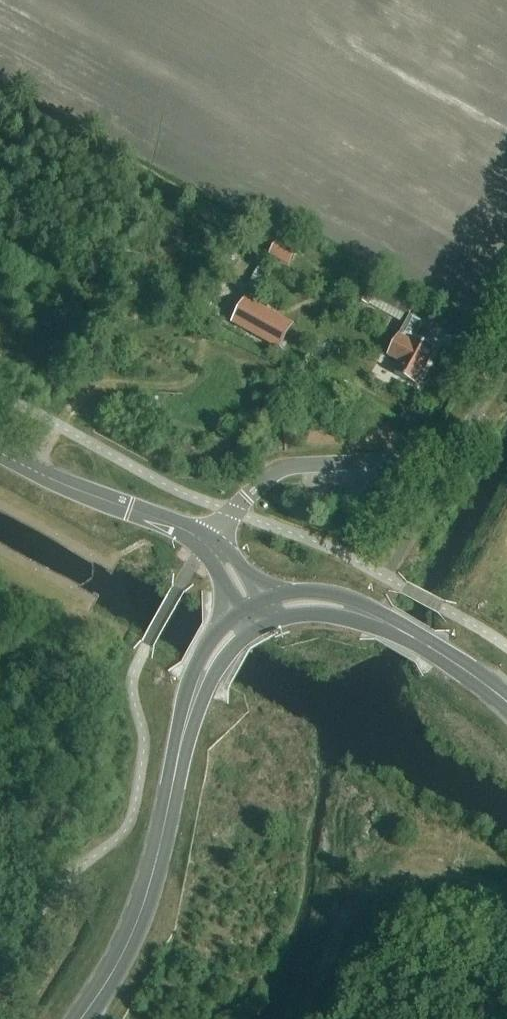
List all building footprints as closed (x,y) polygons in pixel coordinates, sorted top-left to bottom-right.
[(271,256),(289,266),(296,252),(278,242),(271,256)] [(411,316),(418,303),(381,284),(374,297),(411,316)] [(233,323),(281,349),(294,327),(245,300),(233,323)] [(423,324),(410,317),(388,356),(400,363),(395,374),(417,386),(436,351),(414,339),(423,324)]
